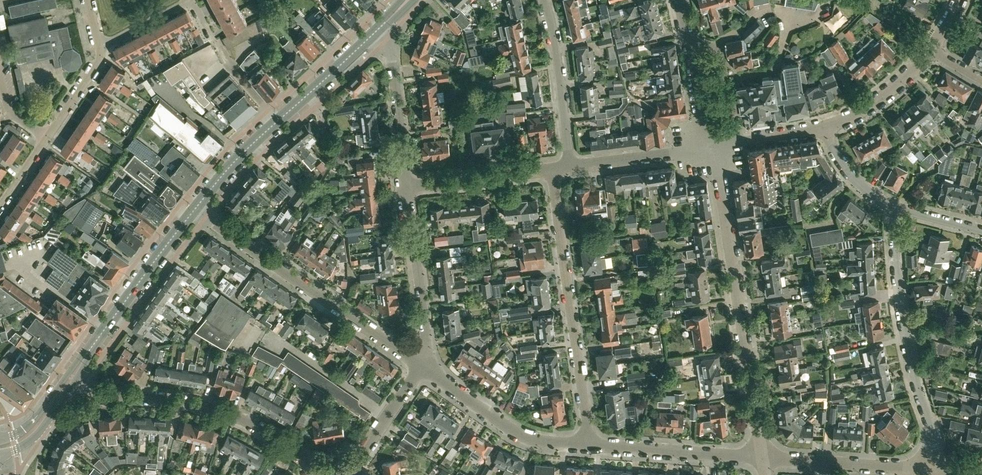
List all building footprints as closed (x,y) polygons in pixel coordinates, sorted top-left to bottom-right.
[(56,0),(28,0),(8,5),(11,16),(57,5),(56,0)] [(215,6),(229,32),(247,22),(236,0),(226,0),(215,6)] [(266,15),(271,11),(283,0),(258,0),(266,15)] [(357,14),(349,6),(350,5),(347,2),(349,0),(338,0),(339,4),(332,11),(346,25),(347,24),(348,25),(353,21),(352,20),(357,14)] [(468,1),(467,0),(448,0),(448,1),(457,10),(460,7),(461,8),(468,1)] [(511,14),(511,17),(525,13),(521,0),(507,0),(509,8),(506,9),(505,10),(506,14),(507,14),(511,14)] [(583,1),(583,0),(565,0),(566,5),(565,6),(565,7),(566,7),(566,8),(566,9),(567,9),(567,10),(567,11),(586,6),(588,6),(587,0),(586,0),(583,1)] [(625,14),(657,4),(656,0),(638,0),(639,4),(634,6),(634,5),(623,9),(625,14)] [(714,33),(719,31),(715,21),(716,19),(710,0),(699,0),(702,11),(708,10),(712,22),(711,22),(714,33)] [(722,6),(720,0),(710,0),(716,19),(715,21),(719,31),(719,33),(724,31),(717,7),(722,6)] [(748,8),(743,3),(741,0),(740,0),(735,5),(744,13),(748,8)] [(754,5),(753,0),(741,0),(743,3),(748,8),(749,7),(751,6),(753,5),(754,5)] [(785,5),(815,9),(819,0),(786,0),(785,5)] [(929,3),(923,0),(907,0),(904,6),(916,13),(917,13),(922,15),(924,11),(929,3)] [(643,19),(660,14),(657,4),(625,14),(626,18),(637,15),(642,14),(643,19)] [(286,10),(281,5),(275,11),(280,16),(286,10)] [(571,26),(583,23),(581,15),(588,14),(586,6),(567,11),(571,26)] [(335,33),(339,29),(320,8),(315,13),(320,18),(313,25),(328,40),(329,40),(331,40),(335,37),(335,34),(334,34),(335,33)] [(621,13),(619,9),(619,8),(611,10),(608,11),(610,18),(621,15),(621,13)] [(176,16),(183,29),(194,23),(187,10),(176,16)] [(461,10),(454,16),(464,27),(471,21),(461,10)] [(601,13),(599,14),(600,19),(606,17),(607,20),(610,19),(608,11),(601,13)] [(299,12),(295,16),(309,32),(313,28),(299,12)] [(631,33),(663,23),(660,14),(643,19),(645,23),(640,25),(629,28),(629,27),(621,30),(620,25),(612,28),(615,37),(625,34),(630,32),(631,33)] [(770,16),(766,19),(772,25),(773,24),(776,20),(775,15),(770,16)] [(173,34),(183,29),(176,16),(166,21),(173,34)] [(77,68),(82,61),(79,52),(72,47),(67,25),(48,30),(45,17),(9,25),(17,63),(53,55),(55,66),(61,65),(69,70),(77,68)] [(260,31),(264,29),(261,18),(256,20),(260,31)] [(461,29),(452,18),(447,22),(456,33),(461,29)] [(436,37),(437,38),(441,28),(442,24),(432,19),(430,23),(426,22),(422,31),(436,37)] [(745,53),(745,50),(748,50),(745,41),(763,25),(757,19),(743,31),(745,38),(725,42),(729,57),(733,56),(745,53)] [(255,34),(260,31),(256,20),(251,23),(255,34)] [(162,40),(173,34),(166,21),(156,27),(162,40)] [(509,38),(525,35),(524,35),(522,27),(523,26),(522,21),(521,21),(499,25),(502,38),(509,37),(509,38)] [(591,35),(589,27),(593,26),(592,21),(583,23),(571,26),(571,27),(571,28),(571,29),(571,30),(571,31),(572,32),(574,39),(591,35)] [(886,29),(878,21),(874,25),(874,26),(881,34),(886,29)] [(251,36),(255,34),(251,23),(245,26),(251,36)] [(644,39),(666,33),(663,23),(631,33),(630,32),(625,34),(626,39),(643,34),(644,39)] [(246,38),(251,36),(245,26),(241,28),(246,38)] [(152,45),(162,40),(156,27),(145,32),(152,45)] [(308,32),(304,27),(298,33),(303,38),(297,43),(311,57),(311,56),(313,57),(316,54),(316,52),(320,48),(312,39),(313,39),(308,33),(308,32)] [(204,42),(197,28),(191,31),(194,36),(199,45),(204,42)] [(242,41),(246,38),(241,28),(236,30),(242,41)] [(605,38),(612,37),(610,28),(603,29),(605,38)] [(858,36),(850,28),(845,33),(853,41),(858,36)] [(238,43),(242,41),(236,30),(232,33),(238,43)] [(778,34),(772,30),(764,39),(771,44),(778,34)] [(433,43),(436,37),(422,31),(422,32),(423,32),(417,47),(416,47),(431,53),(433,54),(437,44),(433,43)] [(142,51),(152,45),(145,32),(135,38),(142,51)] [(234,45),(238,43),(232,33),(228,35),(234,45)] [(228,48),(234,45),(228,35),(222,38),(228,48)] [(500,50),(526,44),(525,40),(526,40),(525,35),(509,38),(510,43),(499,45),(500,50)] [(624,44),(621,36),(615,37),(618,46),(624,44)] [(612,37),(605,38),(599,39),(600,47),(613,44),(612,37)] [(866,45),(882,62),(887,57),(888,57),(894,51),(881,37),(876,41),(873,38),(866,45)] [(131,56),(142,51),(135,38),(125,43),(131,56)] [(181,48),(177,38),(170,42),(175,51),(181,48)] [(307,63),(296,51),(298,49),(289,39),(285,43),(289,48),(288,50),(292,54),(289,57),(290,58),(283,64),(286,66),(283,68),(286,74),(288,76),(292,73),(293,75),(294,74),(296,74),(300,71),(300,69),(307,63)] [(882,62),(866,45),(865,44),(857,51),(861,56),(857,60),(853,56),(850,58),(838,39),(829,45),(842,64),(844,64),(848,68),(847,68),(856,78),(858,77),(859,77),(861,75),(862,73),(865,70),(869,74),(876,68),(882,62)] [(979,46),(971,41),(963,57),(975,64),(975,62),(981,50),(981,40),(979,46)] [(131,56),(125,43),(114,49),(121,61),(121,62),(122,61),(124,66),(129,63),(134,61),(131,56)] [(513,57),(528,54),(529,53),(527,48),(526,44),(500,50),(501,55),(512,52),(513,57)] [(662,56),(677,54),(675,44),(651,47),(652,52),(661,51),(662,56)] [(593,49),(589,49),(588,45),(576,47),(578,63),(592,61),(595,61),(593,49)] [(618,48),(621,62),(627,62),(625,54),(630,53),(629,46),(618,48)] [(431,53),(416,47),(412,57),(416,58),(415,62),(425,67),(425,66),(427,68),(426,68),(427,74),(438,73),(442,73),(441,66),(437,66),(435,63),(426,63),(427,63),(431,53)] [(453,60),(462,63),(466,51),(457,48),(453,60)] [(161,59),(156,49),(150,52),(154,62),(161,59)] [(733,56),(736,69),(760,64),(759,55),(752,57),(750,49),(748,50),(745,50),(745,53),(733,56)] [(248,55),(241,64),(244,68),(259,56),(254,50),(248,55)] [(503,64),(514,62),(516,71),(531,68),(531,67),(532,67),(530,61),(530,62),(528,54),(513,57),(513,58),(502,60),(503,64)] [(654,67),(679,64),(677,54),(662,56),(663,61),(653,63),(654,67)] [(833,54),(826,58),(830,65),(837,61),(833,54)] [(476,55),(468,57),(471,67),(479,65),(476,55)] [(198,98),(209,109),(215,104),(205,94),(207,93),(182,58),(163,70),(172,83),(182,76),(198,98)] [(803,89),(800,70),(799,59),(795,60),(796,63),(782,65),(783,66),(784,66),(785,72),(781,72),(781,74),(779,74),(779,76),(773,77),(773,75),(763,77),(764,83),(759,84),(759,82),(754,82),(754,85),(739,87),(742,109),(750,108),(752,121),(770,118),(771,123),(777,122),(776,117),(787,116),(802,112),(809,110),(808,106),(807,106),(803,89)] [(134,61),(129,63),(133,73),(139,70),(135,60),(134,61)] [(594,71),(592,61),(578,63),(580,79),(593,77),(592,72),(594,71)] [(254,82),(268,97),(280,87),(262,65),(261,66),(257,62),(246,72),(251,77),(251,79),(253,81),(254,82)] [(119,81),(125,84),(127,81),(126,77),(123,75),(125,72),(113,64),(107,74),(118,82),(119,81)] [(665,76),(680,73),(679,64),(654,67),(655,72),(664,70),(665,76)] [(472,76),(471,68),(463,67),(463,75),(472,76)] [(826,98),(820,84),(807,88),(805,82),(808,81),(804,69),(800,70),(803,89),(807,106),(808,106),(814,104),(815,102),(826,98)] [(951,92),(959,78),(946,70),(938,84),(951,92)] [(347,86),(355,94),(364,85),(365,86),(372,80),(363,71),(347,86)] [(529,89),(540,87),(537,71),(526,73),(529,89)] [(820,84),(826,98),(827,97),(829,97),(831,97),(832,95),(834,94),(834,93),(841,90),(833,71),(821,76),(823,80),(819,82),(820,84)] [(442,73),(438,73),(439,81),(449,79),(448,72),(442,73)] [(258,106),(230,73),(209,92),(238,124),(258,106)] [(657,87),(681,83),(680,73),(665,76),(666,81),(656,82),(657,87)] [(112,92),(118,82),(107,74),(100,83),(112,92)] [(511,82),(510,75),(492,79),(494,86),(511,82)] [(23,78),(17,79),(20,92),(25,91),(23,78)] [(951,99),(954,94),(964,100),(972,86),(959,78),(951,92),(948,97),(951,99)] [(424,103),(438,102),(435,79),(424,80),(425,85),(422,85),(424,103)] [(614,85),(614,89),(625,88),(624,87),(624,84),(622,79),(614,79),(614,85)] [(668,95),(683,93),(681,83),(657,87),(658,91),(667,90),(668,95)] [(124,84),(120,90),(128,96),(132,90),(124,84)] [(583,100),(598,98),(597,87),(593,87),(593,85),(581,86),(583,100)] [(523,97),(530,96),(531,104),(543,102),(540,87),(529,89),(522,90),(523,97)] [(609,89),(610,97),(626,96),(625,88),(609,89)] [(981,106),(981,91),(978,89),(968,109),(973,111),(967,123),(972,125),(981,106)] [(95,101),(107,110),(113,100),(101,92),(95,101)] [(942,106),(948,97),(940,92),(936,98),(942,106)] [(683,93),(668,95),(669,95),(670,101),(657,102),(658,107),(655,111),(652,116),(664,125),(665,123),(667,121),(669,118),(670,116),(687,113),(685,103),(684,103),(683,93)] [(941,116),(937,111),(939,109),(926,94),(917,101),(930,116),(931,116),(936,121),(941,116)] [(606,109),(606,117),(610,116),(616,114),(619,113),(621,112),(629,102),(628,96),(622,97),(623,102),(619,107),(606,109)] [(598,98),(583,100),(584,113),(591,112),(591,113),(600,112),(598,98)] [(100,119),(107,110),(95,101),(88,111),(100,119)] [(185,118),(165,101),(156,102),(148,115),(158,123),(202,160),(206,160),(213,152),(217,152),(225,142),(201,123),(199,126),(187,115),(185,118)] [(930,116),(917,101),(909,108),(929,131),(932,128),(931,127),(937,122),(936,121),(931,116),(930,116)] [(438,102),(424,103),(425,109),(424,109),(426,122),(427,122),(428,128),(438,126),(438,125),(441,125),(438,102)] [(514,111),(526,110),(525,102),(506,103),(507,111),(507,113),(514,113),(514,111)] [(355,111),(354,104),(335,107),(336,114),(355,111)] [(362,125),(363,131),(379,129),(377,119),(376,109),(374,109),(373,105),(360,107),(362,121),(353,122),(354,127),(362,125)] [(972,125),(978,128),(981,119),(981,106),(972,125)] [(929,131),(909,108),(901,115),(914,131),(913,131),(917,136),(922,131),(925,134),(929,131)] [(950,114),(953,118),(958,112),(954,109),(950,114)] [(514,111),(514,113),(514,119),(526,118),(526,110),(514,111)] [(93,129),(100,119),(88,111),(81,121),(93,129)] [(514,119),(514,113),(507,113),(507,111),(498,111),(499,121),(506,120),(507,126),(515,126),(514,119)] [(111,112),(107,118),(116,124),(120,118),(111,112)] [(913,131),(914,131),(901,115),(893,122),(905,138),(913,131)] [(530,133),(546,130),(545,120),(541,120),(541,116),(529,118),(529,122),(530,133)] [(653,129),(656,143),(666,142),(664,126),(664,125),(652,116),(651,116),(647,117),(649,130),(653,129)] [(494,151),(496,150),(496,148),(505,147),(503,127),(496,127),(496,124),(494,124),(493,120),(482,122),(475,123),(476,130),(473,130),(476,151),(485,149),(485,152),(489,151),(489,152),(490,152),(491,153),(492,153),(492,152),(493,152),(494,151)] [(87,139),(93,129),(81,121),(75,131),(87,139)] [(297,130),(307,141),(318,131),(310,121),(306,124),(305,123),(297,130)] [(3,140),(18,150),(25,140),(18,135),(20,131),(9,123),(6,124),(3,128),(9,132),(3,140)] [(327,126),(319,128),(324,145),(332,143),(327,126)] [(423,137),(434,135),(434,128),(422,130),(423,137)] [(608,148),(607,134),(606,130),(597,131),(597,128),(590,129),(593,150),(599,149),(600,150),(604,150),(604,149),(608,148)] [(961,136),(965,139),(969,131),(964,128),(961,136)] [(379,129),(363,131),(365,146),(378,144),(377,140),(379,140),(378,130),(379,130),(379,129)] [(655,143),(656,143),(653,129),(649,130),(638,131),(638,130),(637,130),(639,145),(655,143)] [(303,144),(307,141),(297,130),(290,136),(306,155),(310,152),(303,144)] [(546,130),(530,133),(531,133),(532,144),(536,144),(537,147),(548,146),(546,131),(546,130)] [(639,145),(637,130),(628,131),(628,133),(623,134),(624,146),(630,145),(631,146),(634,146),(635,145),(639,144),(639,145)] [(869,138),(879,155),(882,153),(880,149),(890,143),(883,130),(881,131),(879,131),(876,132),(876,134),(869,138)] [(80,148),(87,139),(75,131),(68,140),(80,148)] [(98,131),(94,137),(103,143),(107,137),(98,131)] [(624,146),(623,134),(617,135),(617,133),(607,134),(608,148),(613,148),(614,148),(617,148),(618,147),(624,146)] [(524,134),(517,135),(519,148),(526,147),(524,134)] [(161,156),(136,135),(128,144),(154,165),(161,156)] [(315,166),(306,155),(290,136),(282,143),(291,154),(295,150),(311,169),(315,166)] [(964,141),(965,139),(961,136),(952,141),(955,146),(964,141)] [(876,157),(879,155),(869,138),(855,145),(862,158),(864,157),(866,158),(869,156),(870,154),(873,152),(876,157)] [(3,140),(1,139),(0,140),(0,158),(1,159),(4,155),(11,160),(18,150),(3,140)] [(449,143),(447,143),(446,139),(435,140),(437,156),(439,155),(440,156),(442,156),(443,155),(450,154),(449,143)] [(822,170),(831,165),(823,153),(823,152),(819,143),(817,139),(816,139),(817,139),(810,140),(811,146),(813,154),(806,155),(807,162),(813,161),(814,167),(813,168),(819,175),(823,171),(822,170)] [(73,158),(80,148),(68,140),(61,150),(73,158)] [(436,156),(437,156),(435,140),(424,142),(424,146),(422,146),(424,157),(431,156),(433,157),(434,157),(436,156)] [(804,163),(807,162),(806,155),(813,154),(811,146),(810,140),(801,141),(801,142),(803,156),(799,156),(801,168),(805,168),(804,163)] [(802,171),(801,168),(799,156),(803,156),(801,142),(789,143),(793,167),(794,172),(802,171)] [(280,163),(291,154),(282,143),(274,150),(275,151),(272,153),(280,163)] [(785,168),(793,167),(789,143),(777,145),(778,151),(782,180),(787,179),(785,168)] [(912,150),(905,143),(900,147),(906,155),(912,150)] [(115,144),(112,149),(120,155),(123,150),(115,144)] [(947,154),(953,156),(955,150),(950,144),(944,150),(947,154)] [(774,181),(782,180),(778,151),(777,145),(766,147),(767,152),(769,160),(767,160),(768,171),(770,181),(774,180),(774,181)] [(975,146),(973,154),(981,155),(981,148),(975,146)] [(775,190),(774,181),(774,180),(770,181),(768,171),(767,160),(769,160),(767,152),(766,147),(764,147),(748,150),(749,154),(752,171),(753,178),(756,198),(757,203),(760,202),(777,199),(776,194),(778,194),(777,189),(775,190)] [(935,152),(942,161),(947,154),(944,150),(941,147),(935,152)] [(85,150),(81,156),(89,162),(93,156),(85,150)] [(172,175),(186,188),(200,171),(186,160),(188,158),(179,150),(178,151),(171,160),(167,157),(163,161),(167,164),(161,171),(169,178),(172,175)] [(927,168),(938,159),(932,152),(921,161),(927,168)] [(45,163),(57,171),(64,161),(52,153),(45,163)] [(135,153),(124,167),(173,205),(183,191),(135,153)] [(953,156),(947,154),(942,161),(939,164),(943,167),(938,171),(948,174),(949,170),(953,156)] [(373,157),(363,158),(363,155),(347,157),(348,165),(358,164),(359,172),(375,170),(373,157)] [(93,156),(89,162),(94,165),(98,160),(93,156)] [(886,164),(888,166),(892,161),(890,160),(887,157),(884,161),(883,162),(886,164)] [(895,162),(885,181),(897,188),(907,169),(900,165),(902,161),(897,158),(895,162)] [(322,161),(317,165),(321,171),(322,171),(321,172),(322,173),(323,174),(328,167),(324,163),(322,161)] [(959,205),(967,173),(971,162),(966,161),(960,184),(954,183),(949,202),(959,205)] [(883,162),(875,174),(880,178),(888,166),(883,162)] [(51,181),(57,171),(45,163),(39,172),(51,181)] [(823,200),(844,183),(835,172),(831,165),(822,170),(823,171),(827,176),(810,189),(815,195),(817,193),(823,200)] [(659,180),(676,177),(675,168),(673,166),(646,170),(647,171),(644,171),(647,194),(647,196),(650,195),(649,187),(660,185),(659,180)] [(248,177),(259,186),(268,175),(258,167),(255,170),(254,169),(248,177)] [(288,170),(284,174),(295,184),(299,180),(288,170)] [(348,184),(375,180),(374,171),(375,170),(359,172),(360,177),(347,179),(348,184)] [(642,195),(647,194),(644,171),(632,173),(634,186),(640,185),(642,195)] [(44,190),(51,181),(39,172),(32,182),(44,190)] [(61,173),(58,179),(66,185),(70,179),(61,173)] [(627,187),(634,186),(632,173),(621,174),(623,187),(622,187),(623,197),(628,196),(627,187)] [(971,202),(975,188),(969,187),(972,174),(967,173),(959,205),(969,208),(971,202)] [(612,189),(622,187),(623,187),(621,174),(605,176),(609,200),(613,199),(612,189)] [(91,177),(86,182),(91,186),(95,181),(91,177)] [(241,185),(260,201),(260,200),(267,206),(270,203),(255,190),(259,186),(248,177),(241,185)] [(679,181),(678,181),(676,180),(676,179),(676,178),(676,177),(659,180),(660,185),(666,185),(667,191),(662,192),(663,204),(669,204),(668,198),(679,197),(680,201),(689,200),(689,196),(688,196),(686,184),(687,184),(687,182),(685,180),(679,181)] [(949,202),(954,183),(953,183),(954,179),(946,177),(945,180),(943,180),(942,184),(938,183),(936,191),(940,192),(938,199),(949,202)] [(170,208),(163,202),(133,178),(129,183),(125,180),(114,193),(162,218),(170,208)] [(288,192),(292,188),(282,178),(278,183),(288,192)] [(752,199),(756,198),(753,178),(747,179),(749,192),(751,192),(752,199)] [(757,203),(756,198),(752,199),(751,192),(749,192),(747,179),(733,181),(737,206),(748,204),(754,203),(757,203)] [(361,192),(376,190),(375,180),(348,184),(348,188),(361,187),(361,192)] [(709,193),(707,181),(687,184),(686,184),(688,196),(689,196),(689,200),(698,199),(698,195),(698,194),(709,193)] [(37,200),(44,190),(32,182),(25,192),(37,200)] [(975,188),(971,202),(969,208),(980,210),(981,204),(981,184),(978,182),(976,189),(975,188)] [(86,183),(82,187),(88,191),(91,187),(86,183)] [(609,220),(608,216),(607,203),(602,203),(600,189),(590,190),(590,184),(584,185),(585,188),(575,189),(576,191),(574,193),(575,196),(576,197),(578,209),(584,209),(586,210),(589,210),(591,208),(592,208),(592,212),(601,211),(602,216),(605,221),(609,220)] [(259,202),(260,201),(241,185),(235,192),(245,202),(249,197),(257,204),(259,202)] [(298,205),(300,202),(305,196),(297,189),(290,199),(298,205)] [(350,204),(377,200),(376,190),(361,192),(362,197),(350,199),(350,204)] [(801,196),(804,202),(812,196),(807,191),(801,196)] [(31,210),(37,200),(25,192),(19,202),(31,210)] [(245,202),(235,192),(228,200),(229,201),(226,205),(236,213),(245,202)] [(50,193),(46,199),(55,205),(59,199),(50,193)] [(712,214),(709,193),(698,194),(698,195),(698,199),(701,216),(712,214)] [(86,197),(65,211),(64,214),(87,230),(90,232),(105,210),(86,197)] [(803,218),(799,197),(791,198),(795,220),(803,218)] [(842,209),(837,215),(842,220),(847,213),(858,221),(863,214),(867,218),(870,213),(850,197),(841,208),(842,209)] [(521,202),(523,218),(524,227),(525,234),(539,232),(538,224),(533,225),(532,221),(534,221),(533,214),(538,213),(536,200),(528,201),(527,199),(521,200),(521,202)] [(364,212),(379,210),(377,200),(350,204),(351,209),(363,207),(364,212)] [(513,219),(523,218),(521,202),(521,200),(514,201),(514,203),(505,204),(507,218),(513,217),(513,219)] [(24,219),(31,210),(19,202),(12,211),(24,219)] [(491,216),(489,202),(475,203),(477,218),(478,224),(487,223),(486,217),(491,216)] [(737,206),(739,218),(762,215),(761,209),(760,202),(757,203),(754,203),(748,204),(737,206)] [(477,218),(475,203),(475,204),(467,205),(466,204),(461,204),(461,206),(460,206),(462,220),(470,219),(470,217),(477,216),(477,218)] [(150,220),(152,218),(136,209),(127,204),(124,209),(133,213),(128,220),(135,226),(136,225),(149,235),(157,225),(150,220)] [(306,220),(315,209),(309,205),(301,216),(306,220)] [(462,220),(460,206),(458,206),(458,205),(453,205),(453,207),(444,208),(444,207),(446,222),(446,220),(453,219),(453,221),(462,220)] [(616,216),(614,205),(607,206),(609,218),(616,217),(616,216)] [(290,218),(293,214),(295,211),(290,207),(285,213),(282,211),(275,221),(267,234),(275,239),(290,218)] [(432,223),(446,222),(444,207),(431,209),(432,223)] [(317,210),(313,216),(318,219),(320,218),(323,214),(317,210)] [(379,210),(364,212),(365,226),(381,224),(379,210)] [(21,223),(24,219),(12,211),(6,221),(17,229),(18,228),(23,232),(26,227),(21,223)] [(270,223),(277,215),(272,211),(266,219),(270,223)] [(328,215),(337,226),(342,222),(333,211),(328,215)] [(37,212),(33,218),(41,224),(45,218),(37,212)] [(256,212),(250,219),(258,226),(263,219),(256,212)] [(625,215),(627,227),(638,226),(637,213),(625,215)] [(293,214),(290,218),(275,239),(284,245),(292,233),(288,230),(297,217),(293,214)] [(741,231),(744,231),(764,228),(762,215),(739,218),(741,231)] [(120,230),(139,243),(140,243),(142,240),(142,239),(142,238),(133,231),(134,230),(117,217),(114,221),(122,226),(120,229),(120,230)] [(333,223),(329,220),(325,226),(329,229),(333,223)] [(695,221),(696,230),(707,228),(706,223),(702,223),(702,220),(695,221)] [(17,229),(6,221),(0,229),(0,231),(11,239),(17,229)] [(652,235),(653,236),(667,234),(666,222),(651,225),(652,235)] [(764,228),(744,231),(748,253),(764,251),(761,234),(774,232),(774,233),(789,232),(789,231),(803,230),(803,224),(788,225),(773,227),(764,228)] [(53,225),(44,235),(54,242),(62,231),(53,225)] [(363,234),(362,226),(346,228),(347,236),(363,234)] [(833,228),(836,241),(844,240),(842,227),(833,228)] [(120,230),(120,229),(119,228),(116,233),(119,235),(120,235),(122,236),(116,244),(123,248),(124,247),(131,253),(133,251),(134,251),(136,249),(135,247),(139,243),(120,230)] [(833,228),(828,229),(830,242),(836,241),(833,228)] [(824,243),(830,242),(828,229),(822,230),(824,243)] [(110,255),(107,261),(122,272),(129,262),(114,251),(106,246),(108,244),(90,232),(87,230),(82,236),(95,245),(110,255)] [(824,243),(822,230),(810,232),(812,245),(824,243)] [(697,248),(712,245),(712,244),(712,243),(712,240),(711,239),(710,231),(694,233),(695,237),(692,238),(693,242),(696,241),(697,248)] [(23,232),(19,238),(26,242),(34,239),(23,232)] [(359,241),(359,234),(348,236),(348,240),(349,243),(359,241)] [(378,250),(393,248),(392,239),(390,239),(389,234),(376,236),(378,250)] [(436,246),(449,244),(448,236),(448,234),(435,236),(436,246)] [(520,235),(506,236),(507,243),(524,241),(523,234),(520,235)] [(935,257),(940,236),(931,234),(929,243),(924,242),(921,254),(926,255),(927,255),(925,262),(933,264),(935,257)] [(218,256),(225,246),(212,236),(205,246),(211,250),(210,251),(218,256)] [(294,253),(302,258),(310,247),(314,241),(307,236),(303,242),(299,239),(291,249),(295,252),(294,253)] [(347,255),(344,236),(334,250),(340,254),(340,260),(347,259),(347,255)] [(634,252),(648,251),(647,236),(632,237),(634,252)] [(949,238),(940,236),(935,257),(933,264),(941,266),(943,259),(944,260),(944,259),(949,261),(952,249),(947,248),(949,238)] [(330,256),(325,252),(333,241),(330,238),(325,244),(311,264),(319,270),(330,256)] [(853,239),(845,240),(837,241),(838,248),(854,246),(853,239)] [(521,256),(544,253),(543,245),(542,245),(541,240),(524,243),(524,242),(519,242),(520,255),(521,255),(521,256)] [(311,264),(325,244),(321,241),(315,250),(310,247),(302,258),(311,264)] [(851,258),(858,257),(873,256),(873,255),(874,253),(874,250),(873,249),(872,241),(857,242),(857,250),(850,250),(851,258)] [(585,259),(600,257),(598,243),(586,245),(587,249),(583,249),(585,259)] [(796,251),(800,250),(800,243),(787,245),(788,252),(796,251)] [(462,260),(461,255),(461,253),(462,251),(466,251),(466,246),(460,246),(460,245),(451,246),(452,255),(436,257),(438,268),(463,265),(462,260)] [(688,257),(698,255),(699,262),(714,260),(713,252),(713,251),(713,248),(712,247),(712,245),(697,248),(687,249),(688,257)] [(981,260),(981,248),(972,245),(970,252),(966,251),(958,278),(966,280),(971,260),(973,261),(972,265),(980,268),(981,262),(981,260)] [(46,279),(92,313),(110,288),(92,274),(94,271),(59,246),(48,261),(55,267),(46,279)] [(232,264),(239,255),(225,246),(218,256),(225,262),(222,266),(228,270),(232,264)] [(122,272),(107,261),(104,259),(88,248),(83,255),(96,265),(97,263),(108,270),(104,276),(114,283),(122,272)] [(379,261),(394,259),(393,248),(378,250),(378,256),(370,257),(370,262),(379,261)] [(800,250),(796,251),(798,258),(811,256),(811,249),(800,250)] [(523,270),(527,269),(545,266),(545,261),(544,253),(521,256),(523,270)] [(916,254),(908,254),(908,265),(916,264),(916,254)] [(242,280),(245,275),(252,264),(239,255),(232,264),(238,268),(234,274),(242,280)] [(339,267),(335,264),(337,261),(330,256),(319,270),(327,276),(328,275),(332,278),(339,267)] [(847,268),(874,266),(873,256),(858,257),(858,263),(847,263),(847,268)] [(602,272),(601,267),(606,267),(605,257),(600,257),(585,259),(586,270),(590,269),(590,274),(602,272)] [(766,277),(781,275),(779,266),(787,265),(785,257),(762,261),(762,262),(761,264),(762,266),(763,268),(763,270),(765,270),(766,277)] [(203,269),(207,272),(208,271),(215,261),(210,258),(203,269)] [(379,261),(381,275),(393,274),(393,269),(395,269),(394,259),(379,261)] [(219,264),(215,261),(208,271),(212,274),(219,264)] [(676,270),(685,268),(684,261),(675,263),(676,270)] [(827,262),(816,263),(817,270),(827,270),(827,262)] [(957,276),(960,266),(953,264),(950,275),(948,281),(955,283),(957,276)] [(439,278),(454,276),(454,271),(464,270),(463,265),(438,268),(439,278)] [(169,274),(180,282),(183,278),(190,283),(193,279),(176,266),(169,274)] [(859,278),(875,276),(874,266),(847,268),(847,273),(859,272),(859,278)] [(191,273),(201,281),(205,276),(194,268),(191,273)] [(261,292),(264,287),(271,278),(257,268),(250,279),(255,282),(257,284),(255,288),(261,292)] [(687,275),(686,268),(685,268),(676,270),(674,270),(675,277),(687,275)] [(508,277),(520,275),(519,269),(507,271),(508,277)] [(676,288),(687,286),(707,283),(705,269),(690,271),(692,281),(686,282),(683,282),(683,281),(675,282),(676,288)] [(50,308),(43,303),(42,304),(5,277),(3,270),(0,271),(0,286),(26,305),(27,305),(29,306),(32,302),(40,308),(39,309),(46,314),(50,308)] [(807,271),(809,285),(816,284),(814,270),(807,271)] [(818,273),(820,280),(827,278),(825,271),(818,273)] [(360,274),(361,281),(376,280),(375,272),(360,274)] [(484,274),(485,282),(492,281),(491,273),(484,274)] [(176,286),(180,282),(169,274),(163,283),(181,296),(183,292),(176,286)] [(617,280),(611,281),(611,275),(595,277),(597,291),(612,289),(618,288),(617,280)] [(781,275),(766,277),(767,285),(766,285),(766,288),(765,289),(766,292),(767,293),(767,295),(790,291),(789,286),(783,287),(781,275)] [(440,287),(465,284),(465,280),(455,281),(454,276),(439,278),(440,287)] [(532,293),(535,292),(549,290),(547,276),(527,279),(529,293),(532,293)] [(875,276),(859,278),(860,293),(876,291),(875,283),(876,282),(876,279),(875,277),(875,276)] [(276,297),(284,287),(271,278),(264,287),(270,291),(269,292),(276,297)] [(235,288),(222,279),(217,286),(230,295),(235,288)] [(178,299),(181,296),(163,283),(157,291),(168,298),(171,294),(178,299)] [(247,283),(240,293),(245,296),(252,287),(247,283)] [(384,297),(398,295),(397,284),(392,285),(392,283),(382,284),(377,285),(378,298),(384,297)] [(484,284),(484,287),(485,296),(492,295),(491,283),(484,284)] [(687,286),(688,290),(693,289),(695,299),(709,297),(707,283),(687,286)] [(932,302),(932,296),(939,295),(938,284),(933,285),(932,283),(929,283),(930,285),(916,286),(917,297),(925,296),(925,302),(932,302)] [(465,284),(440,287),(441,298),(457,296),(456,290),(466,289),(465,284)] [(802,293),(816,291),(815,284),(801,287),(802,293)] [(946,285),(944,297),(951,298),(953,286),(946,285)] [(26,305),(0,286),(0,317),(8,314),(26,305)] [(284,287),(276,297),(284,303),(285,302),(291,306),(298,296),(284,287)] [(219,292),(214,289),(205,301),(210,304),(219,292)] [(599,301),(623,297),(622,293),(613,294),(612,289),(597,291),(598,291),(599,301)] [(535,292),(532,293),(534,307),(551,305),(549,290),(535,292)] [(164,303),(168,298),(157,291),(151,299),(173,316),(176,312),(164,303)] [(816,291),(802,293),(803,293),(804,300),(816,298),(815,291),(816,291)] [(250,314),(222,294),(205,319),(196,331),(202,335),(226,348),(233,338),(250,314)] [(381,311),(386,310),(395,309),(395,307),(399,306),(398,295),(384,297),(378,298),(380,311),(381,311)] [(61,313),(81,327),(88,318),(58,297),(50,308),(46,314),(55,321),(61,313)] [(601,311),(615,309),(614,303),(624,302),(623,297),(599,301),(601,311)] [(177,318),(173,316),(151,299),(145,307),(156,315),(159,311),(174,322),(177,318)] [(498,299),(490,300),(491,308),(499,307),(498,299)] [(773,318),(790,316),(788,299),(769,302),(770,310),(771,310),(772,312),(771,313),(771,316),(773,317),(773,318)] [(196,307),(204,313),(209,306),(201,300),(196,307)] [(356,305),(368,313),(371,308),(360,300),(356,305)] [(861,321),(880,318),(878,309),(880,308),(879,301),(863,304),(865,316),(860,317),(860,315),(850,316),(850,321),(856,320),(856,321),(861,320),(861,321)] [(37,312),(39,309),(40,308),(32,302),(29,306),(37,312)] [(974,307),(965,304),(963,311),(972,313),(974,307)] [(510,315),(529,312),(528,305),(510,308),(510,315)] [(510,306),(499,308),(500,316),(510,315),(510,308),(510,306)] [(152,319),(156,315),(145,307),(139,315),(157,328),(159,325),(152,319)] [(194,309),(190,316),(197,321),(202,315),(194,309)] [(257,309),(253,314),(259,318),(262,313),(257,309)] [(445,324),(460,322),(459,310),(455,311),(455,309),(443,310),(445,324)] [(636,311),(625,313),(616,314),(615,309),(601,311),(602,321),(637,316),(636,311)] [(310,331),(318,319),(306,311),(296,325),(301,328),(303,325),(310,331)] [(708,313),(691,316),(691,311),(685,312),(686,318),(685,318),(684,320),(684,323),(686,324),(687,324),(687,325),(693,324),(694,336),(693,336),(692,338),(693,341),(694,342),(695,342),(696,344),(712,342),(711,332),(712,330),(711,327),(709,325),(708,313)] [(822,320),(821,311),(812,312),(814,322),(822,320)] [(261,320),(267,324),(270,320),(267,319),(270,314),(266,312),(261,320)] [(529,312),(510,315),(500,316),(501,322),(509,321),(509,322),(532,319),(531,312),(529,312)] [(75,336),(81,327),(61,313),(55,321),(75,336)] [(541,330),(554,329),(552,314),(538,316),(539,317),(533,318),(535,330),(540,330),(541,330)] [(798,314),(790,316),(773,318),(773,321),(772,322),(772,324),(774,325),(774,327),(772,328),(774,335),(793,332),(791,323),(799,322),(798,314)] [(160,330),(157,328),(139,315),(133,324),(143,332),(147,327),(154,332),(153,333),(156,335),(160,330)] [(71,341),(45,322),(36,316),(27,328),(35,334),(48,343),(62,354),(71,341)] [(603,331),(622,328),(622,323),(626,322),(626,323),(637,321),(637,316),(602,321),(603,330),(602,330),(603,331)] [(880,318),(861,321),(861,326),(866,325),(868,338),(884,335),(883,328),(881,328),(880,318)] [(318,319),(310,331),(317,336),(315,339),(320,342),(330,327),(318,319)] [(286,321),(277,333),(285,338),(293,326),(286,321)] [(460,322),(445,324),(446,337),(458,335),(457,333),(462,333),(460,322)] [(933,337),(939,339),(941,328),(928,324),(933,337)] [(622,328),(603,331),(604,344),(620,342),(618,329),(622,328)] [(353,348),(360,339),(346,329),(339,340),(346,345),(347,344),(353,348)] [(483,342),(484,343),(488,336),(486,335),(481,336),(479,329),(463,333),(465,340),(477,337),(483,342)] [(554,329),(541,330),(543,345),(556,343),(554,329)] [(3,339),(9,338),(6,330),(0,332),(3,339)] [(201,343),(202,335),(196,331),(192,337),(201,343)] [(16,332),(9,339),(14,343),(16,344),(22,336),(16,332)] [(171,339),(176,343),(182,341),(185,338),(176,332),(171,339)] [(57,361),(62,354),(48,343),(35,334),(30,342),(34,344),(57,361)] [(140,350),(147,341),(139,335),(132,345),(140,350)] [(622,336),(623,343),(632,342),(631,335),(622,336)] [(798,356),(796,346),(802,345),(801,337),(795,338),(795,342),(781,344),(775,345),(776,350),(777,359),(798,356)] [(365,358),(373,348),(360,339),(353,348),(358,352),(358,353),(365,358)] [(505,342),(501,345),(506,351),(507,349),(510,348),(505,342)] [(939,342),(937,349),(949,352),(951,344),(939,342)] [(838,352),(850,350),(848,343),(837,345),(838,352)] [(52,369),(57,361),(34,344),(31,348),(36,351),(34,354),(38,357),(37,358),(52,369)] [(516,354),(532,351),(538,351),(537,344),(515,347),(516,354)] [(259,345),(252,355),(259,359),(265,348),(259,345)] [(598,354),(600,365),(615,362),(614,356),(631,354),(631,353),(637,353),(636,345),(632,346),(632,350),(622,351),(621,347),(614,348),(615,353),(613,353),(613,348),(601,350),(602,354),(598,354)] [(472,346),(469,351),(464,347),(455,360),(456,360),(455,361),(460,364),(460,363),(467,368),(475,355),(479,351),(472,346)] [(872,364),(887,360),(887,358),(887,355),(885,354),(884,346),(869,350),(863,351),(864,358),(870,357),(872,364)] [(125,372),(133,360),(129,357),(133,353),(126,348),(117,360),(118,362),(116,365),(125,372)] [(156,354),(155,359),(161,360),(164,349),(158,348),(156,354)] [(265,348),(259,359),(266,362),(271,351),(265,348)] [(327,362),(334,352),(328,348),(321,358),(327,362)] [(373,348),(365,358),(372,363),(373,362),(379,366),(386,357),(373,348)] [(507,351),(505,352),(506,353),(508,356),(513,351),(510,348),(507,351)] [(219,349),(215,363),(221,365),(225,351),(219,349)] [(475,374),(490,352),(486,349),(484,352),(479,349),(479,351),(475,355),(467,368),(467,369),(471,372),(471,371),(475,374)] [(181,381),(183,369),(185,351),(180,350),(178,359),(179,359),(178,369),(170,367),(168,379),(181,381)] [(293,360),(292,353),(289,350),(284,358),(281,362),(293,360)] [(850,350),(838,352),(833,353),(835,362),(852,358),(850,350)] [(271,351),(266,362),(272,365),(277,354),(271,351)] [(532,351),(516,354),(517,360),(533,358),(532,351)] [(482,380),(483,379),(492,367),(488,364),(494,355),(490,352),(475,374),(478,376),(478,377),(482,380)] [(541,371),(546,370),(560,368),(557,352),(545,354),(546,359),(544,359),(544,362),(539,362),(541,371)] [(277,354),(272,365),(278,367),(281,362),(284,358),(277,354)] [(36,390),(49,372),(27,356),(22,362),(18,359),(9,370),(36,390)] [(136,356),(133,360),(125,372),(133,378),(136,375),(138,376),(144,368),(147,363),(136,356)] [(705,377),(720,375),(720,374),(721,373),(721,372),(721,371),(721,369),(720,368),(720,367),(719,366),(719,365),(720,365),(719,356),(703,358),(705,377)] [(800,370),(800,371),(807,370),(806,366),(800,367),(798,356),(777,359),(779,359),(780,373),(779,373),(800,370)] [(208,357),(206,369),(212,370),(215,358),(208,357)] [(384,376),(386,373),(391,377),(399,366),(386,357),(379,366),(376,371),(384,376)] [(689,357),(667,360),(664,370),(684,367),(683,365),(690,363),(689,357)] [(291,368),(303,366),(301,359),(300,358),(293,360),(281,362),(291,368)] [(863,377),(889,371),(887,360),(872,364),(873,369),(862,372),(863,377)] [(256,363),(251,361),(246,372),(252,374),(256,363)] [(342,375),(347,379),(357,365),(352,361),(342,375)] [(504,375),(500,372),(504,366),(497,361),(493,367),(492,367),(483,379),(488,383),(494,387),(495,388),(504,375)] [(193,383),(195,371),(196,365),(197,363),(191,362),(189,370),(183,369),(181,381),(193,383)] [(356,371),(360,374),(366,365),(362,362),(356,371)] [(617,377),(616,372),(619,371),(618,362),(615,362),(600,365),(601,375),(605,374),(605,379),(617,377)] [(281,363),(278,369),(283,372),(286,366),(281,363)] [(271,364),(267,371),(273,374),(277,367),(271,364)] [(168,379),(170,367),(158,365),(156,377),(168,379)] [(207,373),(202,373),(203,366),(196,365),(195,371),(193,383),(205,385),(207,373)] [(300,375),(312,373),(311,366),(310,365),(303,366),(291,368),(300,375)] [(25,406),(34,393),(2,367),(0,368),(0,389),(25,406)] [(560,368),(546,370),(547,381),(549,380),(550,385),(562,384),(560,368)] [(226,392),(231,378),(226,377),(228,371),(224,370),(220,369),(218,374),(215,383),(217,384),(215,388),(226,392)] [(981,373),(970,370),(969,374),(981,378),(981,369),(981,373)] [(515,373),(509,370),(503,380),(508,383),(515,373)] [(802,380),(800,371),(800,370),(779,373),(781,383),(782,387),(788,386),(798,385),(799,389),(807,388),(806,379),(802,380)] [(310,382),(322,379),(321,372),(319,371),(312,373),(300,375),(310,382)] [(629,380),(641,379),(646,378),(645,371),(628,373),(629,380)] [(876,384),(891,381),(889,371),(863,377),(864,381),(875,379),(876,384)] [(300,378),(294,373),(290,379),(297,383),(300,378)] [(231,378),(226,392),(236,395),(238,391),(240,392),(243,382),(245,377),(237,374),(235,380),(231,378)] [(720,375),(705,377),(708,396),(724,393),(723,384),(722,385),(722,382),(722,381),(722,380),(722,379),(722,378),(722,377),(721,377),(721,376),(721,375),(720,375)] [(303,387),(307,381),(302,378),(298,383),(303,387)] [(320,388),(332,386),(330,379),(329,378),(322,379),(310,382),(320,388)] [(641,379),(629,380),(630,387),(641,386),(641,379)] [(880,400),(880,399),(894,395),(893,387),(893,386),(893,383),(892,382),(891,381),(876,384),(878,392),(872,393),(874,401),(880,400)] [(978,381),(977,387),(973,386),(971,395),(981,398),(981,396),(981,382),(978,381)] [(528,385),(520,382),(518,386),(526,390),(528,385)] [(825,382),(816,383),(817,391),(826,389),(825,382)] [(256,405),(266,388),(260,384),(256,391),(251,388),(245,399),(256,405)] [(329,395),(341,392),(340,385),(338,385),(332,386),(320,388),(329,395)] [(365,385),(362,391),(371,397),(375,392),(365,385)] [(321,399),(326,392),(320,388),(318,387),(313,394),(321,399)] [(526,396),(529,396),(529,392),(525,390),(517,387),(512,400),(516,402),(519,394),(526,396)] [(275,398),(269,395),(272,391),(267,388),(266,388),(256,405),(267,411),(275,398)] [(630,397),(629,389),(608,392),(609,401),(607,401),(608,408),(625,405),(624,398),(630,397)] [(349,392),(348,391),(341,392),(329,395),(339,401),(351,399),(349,392)] [(541,404),(542,409),(564,406),(564,400),(563,391),(550,393),(542,395),(543,404),(541,404)] [(284,407),(279,403),(283,396),(280,395),(277,393),(275,398),(267,411),(278,417),(284,407)] [(355,412),(360,404),(359,399),(358,398),(351,399),(339,401),(355,412)] [(979,399),(977,407),(962,403),(961,408),(981,413),(981,400),(979,399)] [(288,400),(284,407),(278,417),(289,424),(295,413),(291,411),(295,403),(288,400)] [(505,408),(510,411),(514,403),(509,400),(505,408)] [(721,403),(710,404),(709,401),(698,403),(698,412),(710,410),(712,419),(728,417),(726,406),(722,407),(721,403)] [(875,404),(876,411),(888,408),(887,402),(875,404)] [(434,423),(443,410),(436,405),(435,406),(431,403),(422,415),(423,416),(421,420),(431,427),(434,423)] [(360,404),(355,412),(360,416),(366,408),(360,404)] [(625,416),(635,414),(635,418),(642,417),(640,404),(625,405),(608,408),(609,415),(611,414),(612,423),(626,421),(625,416)] [(789,414),(794,414),(798,413),(796,405),(778,407),(781,423),(779,425),(783,428),(790,420),(789,414)] [(565,412),(564,406),(542,409),(543,415),(545,423),(554,421),(554,423),(567,421),(566,412),(565,412)] [(366,408),(360,416),(365,419),(371,412),(366,408)] [(960,412),(975,416),(973,423),(981,426),(981,413),(961,408),(960,412)] [(436,438),(451,417),(443,411),(444,410),(443,410),(434,423),(438,426),(432,435),(436,438)] [(892,414),(887,410),(881,417),(883,419),(902,436),(908,429),(901,422),(905,419),(896,411),(892,414)] [(295,423),(303,428),(311,415),(303,411),(295,423)] [(670,428),(671,412),(660,412),(660,416),(657,415),(657,427),(670,428)] [(671,412),(670,428),(683,429),(684,414),(682,414),(682,413),(671,412)] [(791,436),(803,424),(794,416),(794,414),(789,414),(790,420),(783,428),(791,436)] [(139,442),(141,417),(131,416),(130,430),(135,431),(134,441),(139,442)] [(328,423),(331,438),(333,438),(334,439),(337,439),(338,437),(345,436),(341,416),(327,418),(328,423)] [(111,418),(113,444),(118,443),(117,432),(122,431),(121,417),(111,418)] [(150,432),(151,418),(141,417),(139,442),(144,442),(144,431),(150,432)] [(331,438),(328,423),(327,418),(327,417),(318,419),(318,420),(313,421),(317,441),(323,440),(325,441),(328,440),(329,439),(331,438)] [(451,417),(436,438),(440,441),(446,432),(450,435),(459,423),(451,417)] [(728,417),(712,419),(714,430),(717,430),(718,434),(729,432),(727,417),(728,417)] [(108,444),(113,444),(111,418),(100,418),(101,433),(107,432),(108,444)] [(159,443),(161,418),(151,418),(150,432),(149,439),(155,439),(154,443),(159,443)] [(171,419),(161,418),(159,443),(158,459),(164,460),(165,444),(164,444),(164,433),(170,433),(171,419)] [(896,443),(902,436),(883,419),(878,425),(878,427),(880,428),(876,432),(885,440),(889,436),(896,443)] [(949,428),(962,431),(960,440),(971,443),(971,441),(981,444),(981,443),(981,430),(970,427),(964,426),(965,422),(952,419),(949,428)] [(697,422),(696,433),(704,433),(705,420),(697,422)] [(848,441),(849,421),(839,420),(839,425),(834,425),(833,440),(842,441),(842,442),(845,442),(846,441),(848,441)] [(849,420),(849,421),(848,441),(849,441),(850,442),(853,442),(862,442),(863,427),(857,426),(857,420),(849,420)] [(75,428),(83,440),(85,439),(95,435),(89,421),(84,423),(83,421),(79,423),(80,425),(75,428)] [(192,439),(195,425),(186,422),(185,423),(181,422),(177,437),(173,437),(171,446),(170,448),(179,450),(183,437),(192,439)] [(803,424),(791,436),(795,439),(797,438),(813,439),(814,424),(803,424)] [(201,442),(205,427),(195,425),(192,439),(188,450),(193,452),(196,440),(201,442)] [(424,426),(417,436),(426,435),(429,430),(424,426)] [(205,427),(201,442),(211,444),(211,443),(216,444),(219,432),(215,431),(215,430),(205,427)] [(80,442),(83,440),(75,428),(71,430),(69,429),(66,432),(67,434),(62,438),(61,439),(62,439),(73,448),(80,442)] [(482,437),(469,428),(459,442),(464,445),(466,442),(474,448),(482,437)] [(402,439),(414,448),(419,442),(406,433),(402,439)] [(225,462),(237,440),(228,435),(221,447),(226,450),(221,460),(225,462)] [(450,448),(452,445),(456,440),(451,436),(445,444),(450,448)] [(494,445),(482,437),(474,448),(471,453),(479,458),(482,454),(486,457),(494,445)] [(410,454),(414,448),(402,439),(397,445),(410,454)] [(239,457),(246,445),(237,440),(225,462),(229,464),(235,454),(239,457)] [(53,457),(67,461),(68,459),(72,450),(60,442),(60,441),(59,442),(56,448),(54,447),(52,452),(54,452),(53,457)] [(438,444),(434,441),(426,452),(430,455),(438,444)] [(243,471),(255,449),(246,445),(239,457),(244,460),(239,469),(243,471)] [(452,445),(450,448),(445,455),(450,459),(457,449),(452,445)] [(247,474),(252,464),(257,467),(264,454),(255,449),(243,471),(241,474),(246,474),(247,474)] [(505,469),(512,455),(500,449),(495,460),(497,460),(495,464),(505,469)] [(138,462),(138,454),(138,451),(126,451),(127,461),(138,462)] [(111,460),(108,455),(107,454),(101,458),(109,469),(114,464),(111,460)] [(138,454),(138,462),(148,463),(148,461),(148,455),(138,454)] [(515,474),(517,470),(519,471),(524,461),(512,455),(505,469),(503,474),(505,474),(515,474)] [(66,464),(67,461),(53,457),(51,462),(49,462),(49,467),(51,467),(50,473),(65,474),(66,464)] [(94,464),(105,472),(108,469),(99,458),(94,464)] [(400,474),(399,465),(404,464),(403,458),(383,462),(384,469),(383,470),(384,474),(385,474),(393,474),(400,474)] [(545,464),(535,463),(535,465),(531,464),(529,474),(544,474),(545,464)] [(544,474),(559,474),(560,467),(555,467),(555,465),(545,464),(544,474)] [(486,465),(481,474),(489,474),(492,469),(486,465)] [(442,474),(446,474),(449,470),(443,466),(441,470),(444,472),(442,474)] [(581,467),(579,467),(579,466),(575,466),(574,467),(567,466),(567,474),(580,474),(581,467)] [(580,474),(593,474),(594,468),(586,468),(587,467),(582,466),(582,467),(581,467),(580,474)] [(89,474),(90,474),(101,474),(103,473),(94,467),(89,474)]
